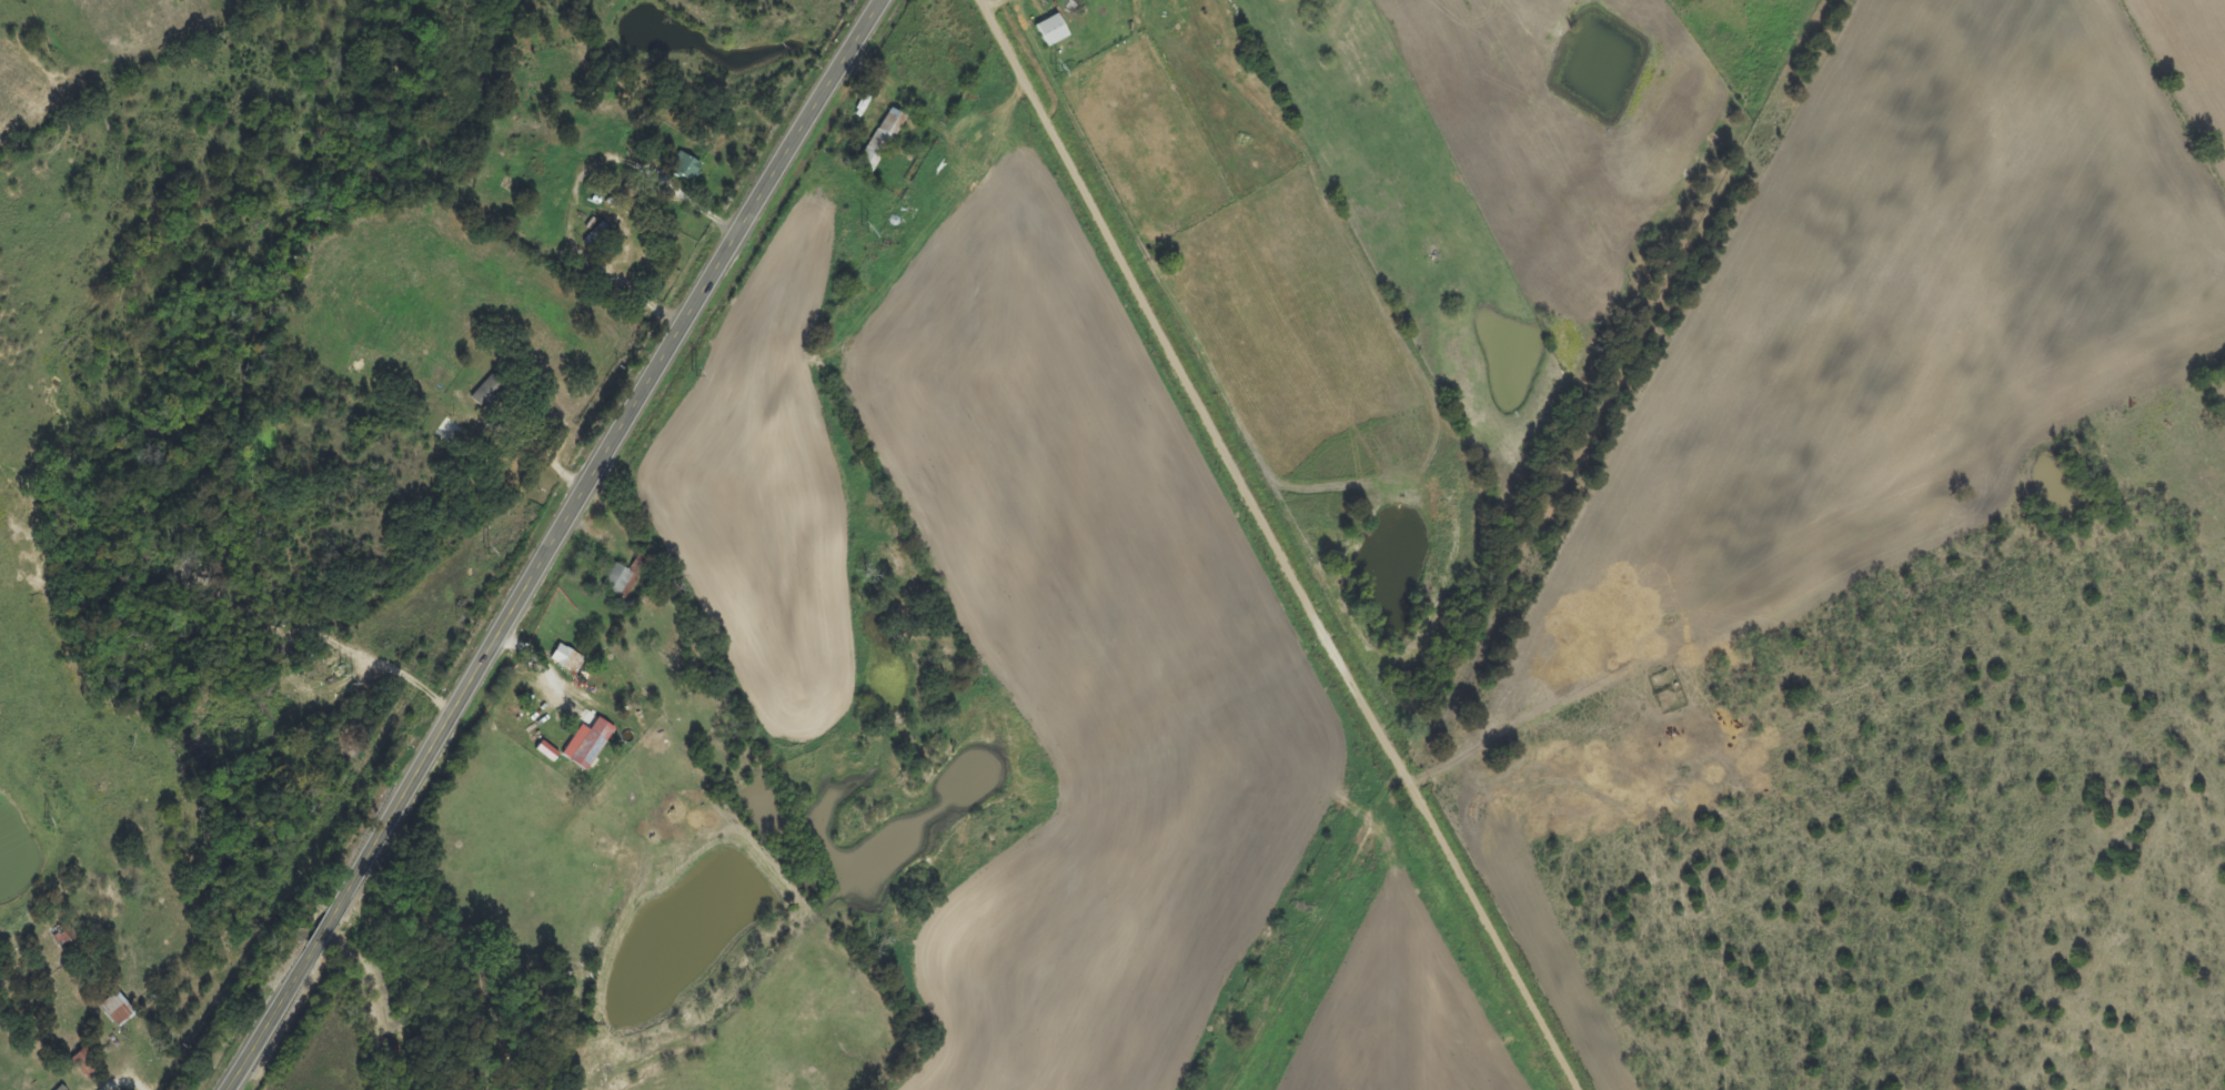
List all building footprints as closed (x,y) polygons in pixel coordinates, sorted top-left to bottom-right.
[(1037,25),(1046,47),(1069,38),(1060,15),(1037,25)] [(854,172),(871,181),(907,117),(890,108),(854,172)] [(671,173),(693,184),(702,164),(680,153),(671,173)] [(485,412),(510,386),(496,373),(471,398),(485,412)] [(616,564),(603,586),(627,600),(650,562),(639,555),(630,571),(616,564)] [(551,662),(579,675),(586,659),(559,646),(551,662)] [(582,726),(563,757),(588,773),(616,729),(599,719),(591,732),(582,726)] [(100,1005),(117,1027),(135,1014),(118,992),(100,1005)] [(89,1080),(103,1066),(84,1048),(70,1062),(89,1080)]
